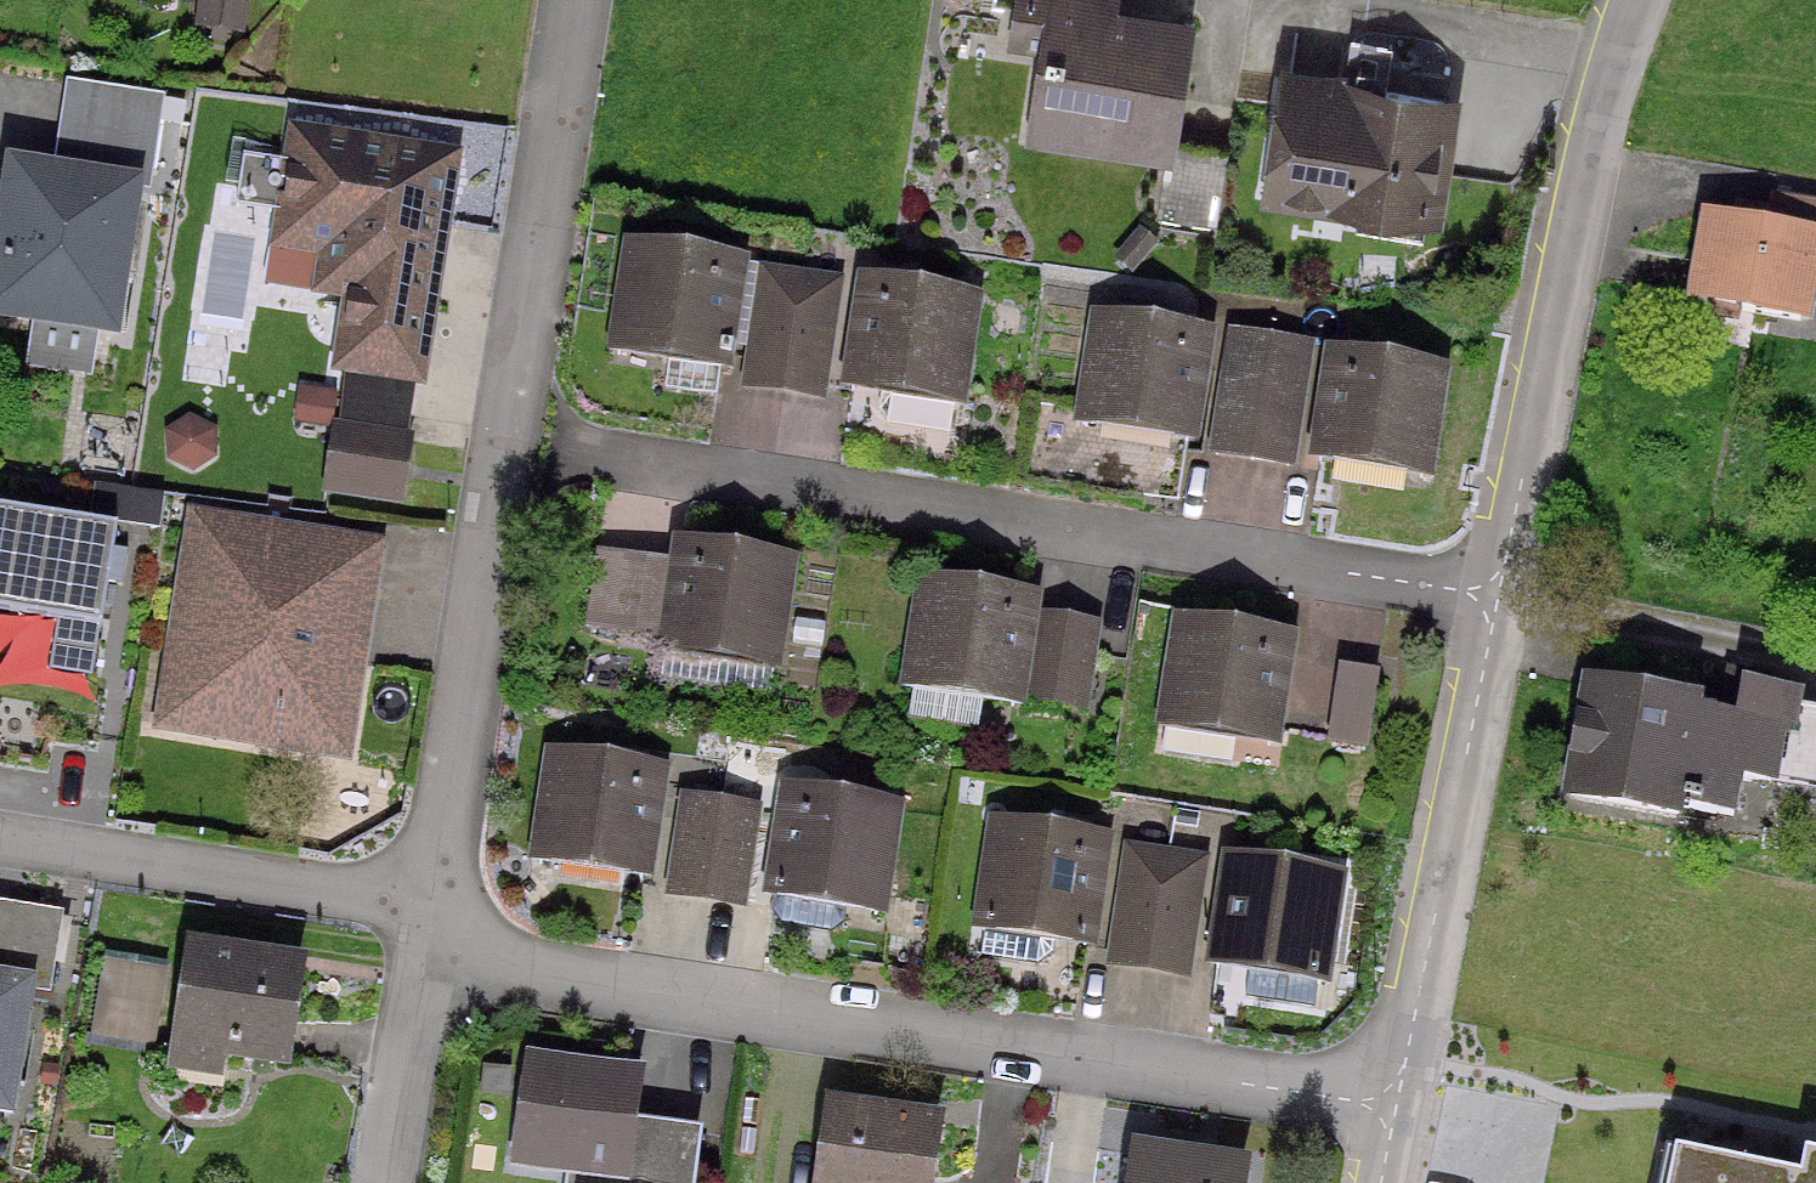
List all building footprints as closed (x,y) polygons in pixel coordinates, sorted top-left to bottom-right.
[(237,36),(241,0),(198,0),(194,30),(208,32),(206,45),(222,47),(223,34),(237,36)] [(1164,141),(1181,33),(1089,19),(1092,0),(1019,0),(1017,10),(1047,15),(1028,140),(1086,149),(1089,129),(1164,141)] [(1266,195),(1423,219),(1440,106),(1283,83),(1266,195)] [(1211,234),(1224,150),(1164,141),(1151,225),(1211,234)] [(427,230),(436,231),(447,167),(293,143),(276,249),(324,256),(318,294),(349,299),(337,371),(412,383),(424,309),(415,307),(427,230)] [(10,164),(0,238),(0,310),(119,326),(139,182),(10,164)] [(1768,193),(1763,222),(1732,216),(1729,228),(1707,224),(1692,308),(1795,326),(1807,254),(1815,256),(1815,201),(1768,193)] [(727,353),(719,352),(732,271),(629,255),(615,346),(726,364),(727,353)] [(966,307),(863,291),(849,382),(880,386),(875,417),(883,430),(943,440),(966,307)] [(744,387),(780,393),(791,321),(755,315),(744,387)] [(826,326),(791,321),(780,393),(816,398),(826,326)] [(1083,418),(1185,433),(1199,343),(1096,327),(1083,418)] [(1433,379),(1331,363),(1317,454),(1419,470),(1433,379)] [(1211,460),(1247,466),(1259,394),(1223,388),(1211,460)] [(1283,471),(1295,400),(1259,394),(1247,466),(1283,471)] [(331,435),(333,436),(402,446),(406,422),(334,411),(331,435)] [(188,476),(209,463),(210,437),(186,422),(165,439),(165,464),(188,476)] [(393,506),(402,446),(333,436),(324,495),(393,506)] [(0,513),(0,614),(113,631),(127,532),(0,513)] [(381,553),(190,520),(154,730),(345,763),(381,553)] [(781,570),(679,554),(665,645),(767,660),(781,570)] [(581,632),(617,637),(628,566),(592,560),(581,632)] [(908,681),(1011,697),(1025,607),(923,591),(908,681)] [(1080,708),(1092,636),(1033,627),(1023,687),(1033,700),(1080,708)] [(1164,722),(1267,737),(1281,647),(1178,631),(1164,722)] [(1361,752),(1372,680),(1336,674),(1325,746),(1361,752)] [(1804,717),(1789,714),(1790,706),(1722,691),(1716,724),(1691,719),(1693,711),(1648,703),(1650,688),(1632,685),(1630,699),(1585,691),(1565,800),(1674,820),(1675,811),(1728,821),(1735,783),(1765,788),(1767,781),(1815,790),(1815,719),(1804,717)] [(537,855),(639,870),(653,780),(550,764),(537,855)] [(887,816),(785,801),(771,891),(773,891),(769,919),(778,932),(826,939),(838,929),(843,902),(873,906),(887,816)] [(666,897),(702,902),(716,811),(680,806),(666,897)] [(752,817),(716,811),(702,902),(738,908),(752,817)] [(1081,939),(1082,939),(1096,849),(994,833),(978,938),(980,938),(976,962),(1031,971),(1048,957),(1052,934),(1081,939)] [(1108,966),(1145,971),(1161,863),(1124,858),(1108,966)] [(1196,868),(1161,863),(1145,971),(1181,976),(1196,868)] [(1330,885),(1228,869),(1214,960),(1246,965),(1240,1003),(1310,1014),(1330,885)] [(217,1055),(282,1065),(296,975),(185,958),(169,1067),(215,1074),(217,1055)] [(90,1039),(150,1049),(161,979),(101,969),(90,1039)] [(0,981),(0,1116),(15,1118),(36,986),(0,981)] [(694,1139),(627,1130),(633,1088),(525,1072),(512,1163),(617,1178),(616,1182),(688,1182),(694,1139)] [(933,1132),(825,1116),(815,1182),(926,1182),(933,1132)] [(1672,1140),(1662,1182),(1815,1182),(1815,1146),(1807,1144),(1802,1167),(1672,1140)] [(1240,1175),(1130,1160),(1127,1182),(1238,1182),(1240,1175)]
